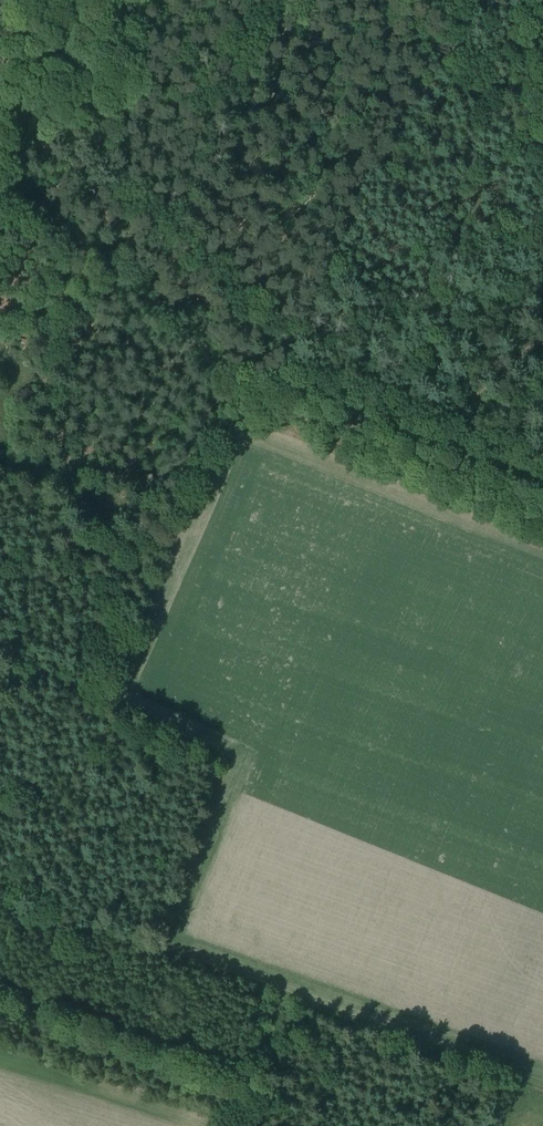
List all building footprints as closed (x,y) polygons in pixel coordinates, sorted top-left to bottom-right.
[(28,345),(29,339),(16,336),(14,342),(28,345)]
